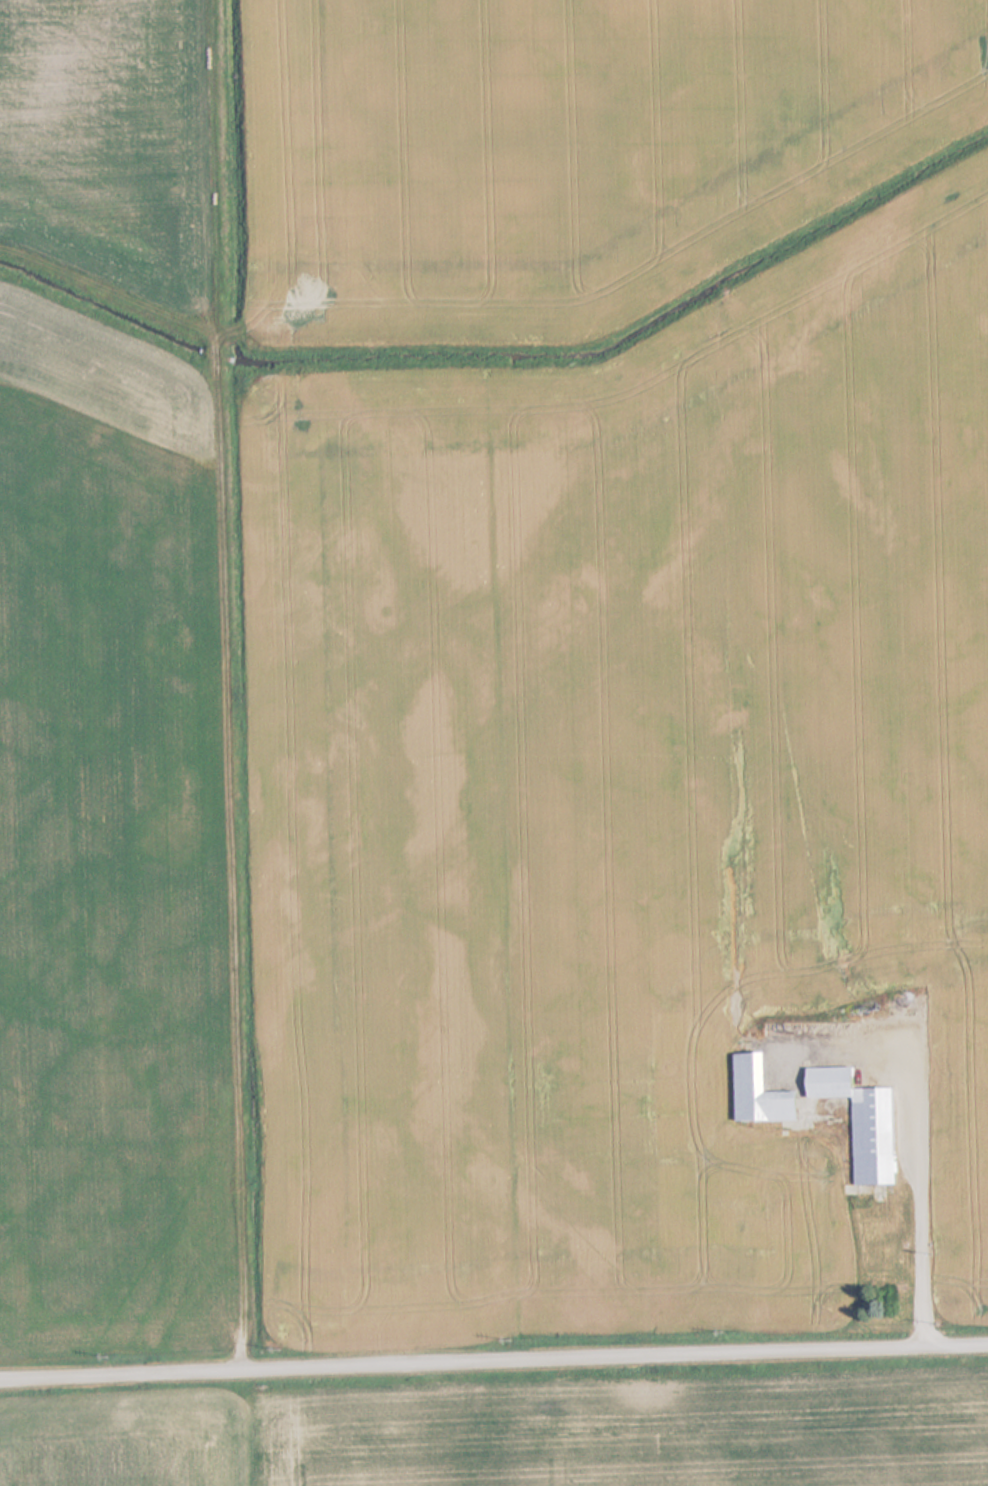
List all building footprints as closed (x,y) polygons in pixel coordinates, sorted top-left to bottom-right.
[(740,1053),(742,1122),(805,1120),(805,1095),(768,1096),(768,1052),(740,1053)] [(860,1067),(813,1068),(814,1098),(856,1097),(858,1186),(902,1185),(900,1087),(860,1088),(860,1067)]
